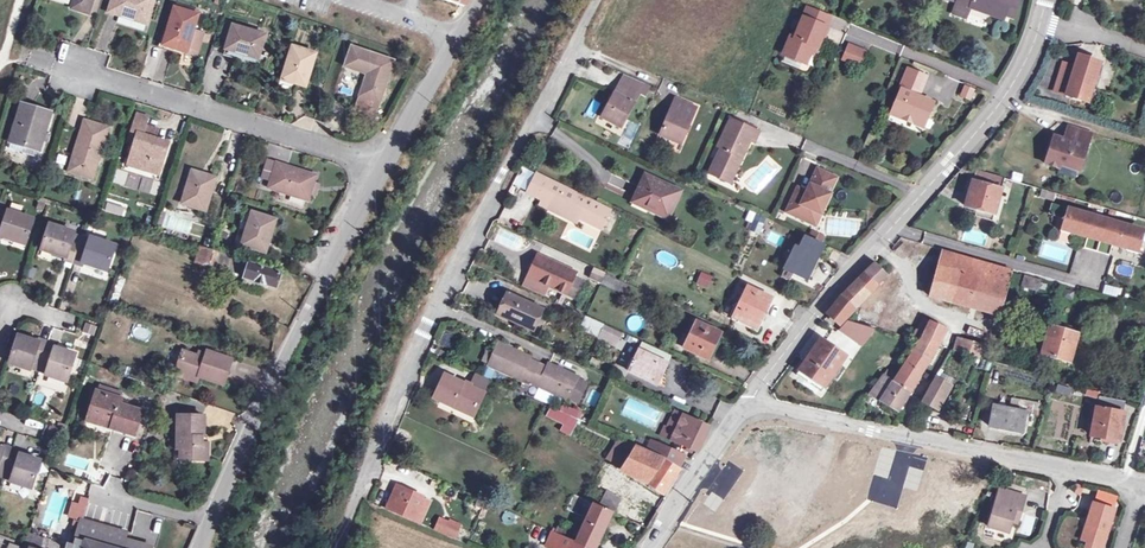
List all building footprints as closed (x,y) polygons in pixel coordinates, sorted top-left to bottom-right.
[(72,8),(89,13),(93,0),(74,0),(72,8)] [(109,12),(146,23),(153,0),(113,0),(109,12)] [(966,4),(981,11),(983,6),(1012,17),(1018,0),(968,0),(966,4)] [(192,8),(177,3),(176,7),(191,11),(192,8)] [(176,7),(175,6),(164,43),(188,51),(200,14),(199,13),(191,11),(176,7)] [(832,21),(809,12),(804,22),(827,32),(832,21)] [(820,53),(829,33),(827,32),(804,22),(795,42),(790,40),(783,58),(808,68),(816,51),(820,53)] [(266,34),(235,25),(228,48),(259,58),(266,34)] [(305,86),(315,54),(292,47),(282,79),(305,86)] [(391,61),(351,47),(344,67),(365,74),(358,97),(376,103),(391,61)] [(849,53),(845,64),(860,70),(865,59),(849,53)] [(1088,105),(1100,69),(1101,67),(1082,60),(1078,70),(1069,98),(1088,105)] [(1056,94),(1069,98),(1078,70),(1066,66),(1056,94)] [(1105,70),(1100,69),(1088,105),(1092,106),(1105,70)] [(928,83),(910,75),(892,117),(903,121),(902,124),(913,129),(917,121),(927,125),(934,108),(919,102),(928,83)] [(605,121),(623,130),(641,97),(622,87),(605,121)] [(966,92),(962,102),(972,106),(976,96),(966,92)] [(661,138),(681,148),(698,112),(678,102),(661,138)] [(51,114),(24,105),(12,142),(40,151),(51,114)] [(137,115),(135,122),(146,126),(148,118),(137,115)] [(108,127),(85,120),(68,170),(92,177),(108,127)] [(927,125),(917,121),(913,129),(923,133),(927,125)] [(137,134),(129,160),(147,166),(146,170),(159,173),(168,142),(154,138),(156,129),(146,126),(135,122),(132,132),(137,134)] [(760,136),(732,123),(719,150),(722,152),(711,177),(726,184),(730,174),(736,176),(741,166),(737,164),(739,159),(743,161),(751,144),(755,146),(760,136)] [(1059,138),(1056,147),(1061,149),(1058,157),(1052,156),(1049,165),(1061,169),(1063,166),(1079,173),(1078,176),(1081,176),(1096,135),(1072,128),(1068,141),(1059,138)] [(1056,147),(1052,156),(1058,157),(1061,149),(1056,147)] [(128,165),(146,170),(147,166),(129,160),(128,165)] [(314,176),(275,165),(268,189),(307,201),(314,176)] [(1063,166),(1061,169),(1060,174),(1076,180),(1078,176),(1079,173),(1063,166)] [(977,173),(965,170),(960,175),(975,180),(966,212),(977,215),(976,218),(993,223),(1006,181),(977,173)] [(216,178),(193,172),(183,203),(206,210),(216,178)] [(838,181),(819,173),(808,196),(805,203),(796,198),(788,216),(812,227),(817,215),(822,218),(832,197),(830,197),(838,181)] [(730,174),(726,184),(732,186),(736,176),(730,174)] [(537,201),(576,220),(597,231),(607,211),(537,177),(527,196),(537,201)] [(683,196),(644,179),(634,203),(651,211),(648,217),(669,226),(683,196)] [(808,196),(799,192),(796,198),(805,203),(808,196)] [(573,225),(576,220),(537,201),(535,206),(573,225)] [(165,213),(160,211),(156,224),(161,225),(165,213)] [(0,238),(14,242),(24,245),(33,220),(8,212),(5,220),(0,218),(0,238)] [(1093,219),(1068,212),(1066,221),(1063,220),(1060,232),(1072,236),(1073,233),(1087,237),(1083,248),(1096,252),(1105,222),(1093,219)] [(275,220),(251,213),(241,246),(266,253),(275,220)] [(762,234),(765,217),(754,215),(751,231),(762,234)] [(817,215),(812,227),(817,229),(822,218),(817,215)] [(847,219),(848,237),(862,237),(861,218),(847,219)] [(1105,222),(1096,252),(1108,255),(1112,243),(1126,247),(1125,250),(1138,254),(1142,242),(1139,242),(1141,232),(1117,225),(1105,222)] [(41,250),(56,255),(66,259),(65,262),(81,267),(82,263),(95,268),(106,271),(115,246),(90,238),(87,245),(73,240),(75,234),(49,225),(41,250)] [(806,239),(801,251),(789,275),(810,283),(818,267),(814,265),(822,247),(806,239)] [(205,264),(210,249),(201,246),(196,263),(205,266),(205,264)] [(205,264),(214,267),(219,252),(210,249),(205,264)] [(785,273),(789,275),(801,251),(796,249),(785,273)] [(219,252),(214,267),(231,272),(236,257),(219,252)] [(576,272),(541,256),(529,279),(575,301),(583,285),(573,280),(576,272)] [(236,257),(231,272),(247,277),(251,264),(251,262),(236,257)] [(846,258),(843,265),(849,268),(854,262),(846,258)] [(283,274),(251,264),(247,277),(244,285),(261,291),(263,284),(278,289),(283,274)] [(874,265),(859,279),(844,294),(839,299),(835,305),(828,317),(840,326),(887,276),(874,265)] [(937,267),(933,282),(943,284),(955,288),(959,273),(937,267)] [(596,268),(591,278),(602,284),(607,273),(599,269),(596,268)] [(699,272),(696,285),(709,289),(713,276),(699,272)] [(939,299),(968,306),(976,277),(959,273),(955,288),(943,284),(939,299)] [(1007,285),(976,277),(968,306),(999,314),(1007,285)] [(929,296),(939,299),(943,284),(933,282),(929,296)] [(738,321),(761,333),(776,304),(753,292),(738,321)] [(531,330),(533,326),(536,320),(540,310),(505,293),(497,309),(513,317),(511,321),(531,330)] [(493,312),(511,321),(513,317),(497,309),(495,308),(493,312)] [(601,324),(586,317),(582,315),(576,328),(595,337),(601,324)] [(542,323),(536,320),(533,326),(539,329),(542,323)] [(94,337),(96,325),(84,323),(82,335),(94,337)] [(684,350),(697,356),(700,351),(710,355),(720,334),(697,323),(684,350)] [(849,323),(842,331),(862,345),(873,330),(849,323)] [(919,342),(914,351),(930,360),(944,330),(929,324),(924,332),(919,342)] [(1041,353),(1068,361),(1076,334),(1048,326),(1041,353)] [(908,339),(919,342),(924,332),(918,330),(915,335),(911,334),(908,339)] [(452,348),(455,336),(443,333),(440,345),(452,348)] [(41,343),(32,340),(20,336),(11,363),(32,370),(35,361),(49,366),(46,375),(68,382),(77,354),(65,350),(56,347),(56,344),(42,339),(41,343)] [(796,376),(819,392),(844,356),(821,340),(796,376)] [(958,352),(980,358),(983,346),(961,340),(958,352)] [(529,389),(531,385),(539,368),(527,363),(528,360),(499,348),(489,371),(529,389)] [(669,364),(639,350),(629,372),(651,383),(657,373),(664,376),(669,364)] [(700,351),(697,356),(707,361),(710,355),(700,351)] [(930,360),(914,351),(895,383),(909,391),(930,360)] [(208,352),(207,354),(205,360),(197,357),(183,352),(175,375),(199,382),(200,377),(224,385),(232,359),(208,352)] [(545,371),(539,368),(531,385),(567,401),(579,378),(548,365),(545,371)] [(887,370),(883,376),(888,379),(892,373),(887,370)] [(942,412),(954,383),(934,375),(922,404),(942,412)] [(909,391),(895,383),(888,379),(883,376),(871,394),(897,411),(909,391)] [(438,401),(462,412),(465,407),(475,412),(483,395),(448,379),(438,401)] [(1056,393),(1070,395),(1071,386),(1057,385),(1056,393)] [(592,390),(587,402),(594,405),(599,393),(592,390)] [(135,435),(143,412),(121,404),(122,399),(99,391),(91,415),(114,423),(113,428),(135,435)] [(473,417),(475,412),(465,407),(462,412),(473,417)] [(1025,412),(991,407),(987,428),(1000,431),(1000,428),(1021,432),(1025,412)] [(1093,408),(1089,436),(1105,438),(1105,443),(1117,444),(1121,412),(1093,408)] [(576,421),(549,410),(546,417),(563,426),(561,431),(570,435),(576,421)] [(671,412),(664,429),(667,430),(674,434),(682,417),(671,412)] [(89,419),(113,428),(114,423),(91,415),(89,419)] [(209,461),(209,443),(202,443),(202,438),(205,439),(205,417),(179,417),(178,450),(184,450),(184,461),(209,461)] [(706,428),(682,417),(674,434),(667,430),(663,439),(695,454),(706,428)] [(52,444),(59,428),(49,424),(43,441),(52,444)] [(618,475),(632,446),(616,439),(602,467),(618,475)] [(648,442),(643,452),(662,460),(669,464),(673,454),(648,442)] [(811,461),(825,466),(832,447),(818,442),(811,461)] [(30,457),(21,454),(22,451),(6,445),(5,449),(0,447),(0,467),(15,472),(12,482),(31,488),(41,460),(30,457)] [(643,452),(632,446),(618,475),(661,496),(678,470),(669,464),(662,460),(643,452)] [(718,468),(709,481),(719,486),(727,472),(718,468)] [(726,503),(757,515),(771,479),(740,468),(726,503)] [(394,486),(384,510),(410,521),(414,512),(421,515),(425,506),(408,499),(411,493),(394,486)] [(904,486),(898,514),(946,525),(953,497),(904,486)] [(1024,498),(998,490),(987,528),(1007,534),(1010,524),(1014,512),(1019,514),(1024,498)] [(598,508),(609,514),(612,515),(619,500),(605,493),(598,508)] [(578,499),(571,496),(567,504),(575,509),(578,499)] [(592,506),(586,503),(584,502),(575,519),(584,523),(592,506)] [(1092,505),(1081,541),(1089,544),(1101,547),(1102,547),(1114,511),(1092,505)] [(598,508),(592,506),(584,523),(601,531),(609,514),(598,508)] [(510,524),(515,515),(506,510),(501,519),(510,524)] [(421,515),(414,512),(410,521),(417,524),(421,515)] [(1019,514),(1014,512),(1010,524),(1016,525),(1019,514)] [(437,533),(441,522),(437,520),(433,531),(437,533)] [(110,547),(124,547),(127,540),(128,534),(82,521),(76,538),(110,547)] [(441,522),(437,533),(453,540),(457,529),(441,522)] [(584,523),(573,546),(577,547),(593,547),(601,531),(584,523)] [(573,546),(548,535),(542,547),(577,547),(573,546)] [(25,547),(46,547),(48,542),(29,536),(25,547)] [(76,538),(73,547),(110,547),(76,538)] [(124,547),(154,547),(127,540),(124,547)]
